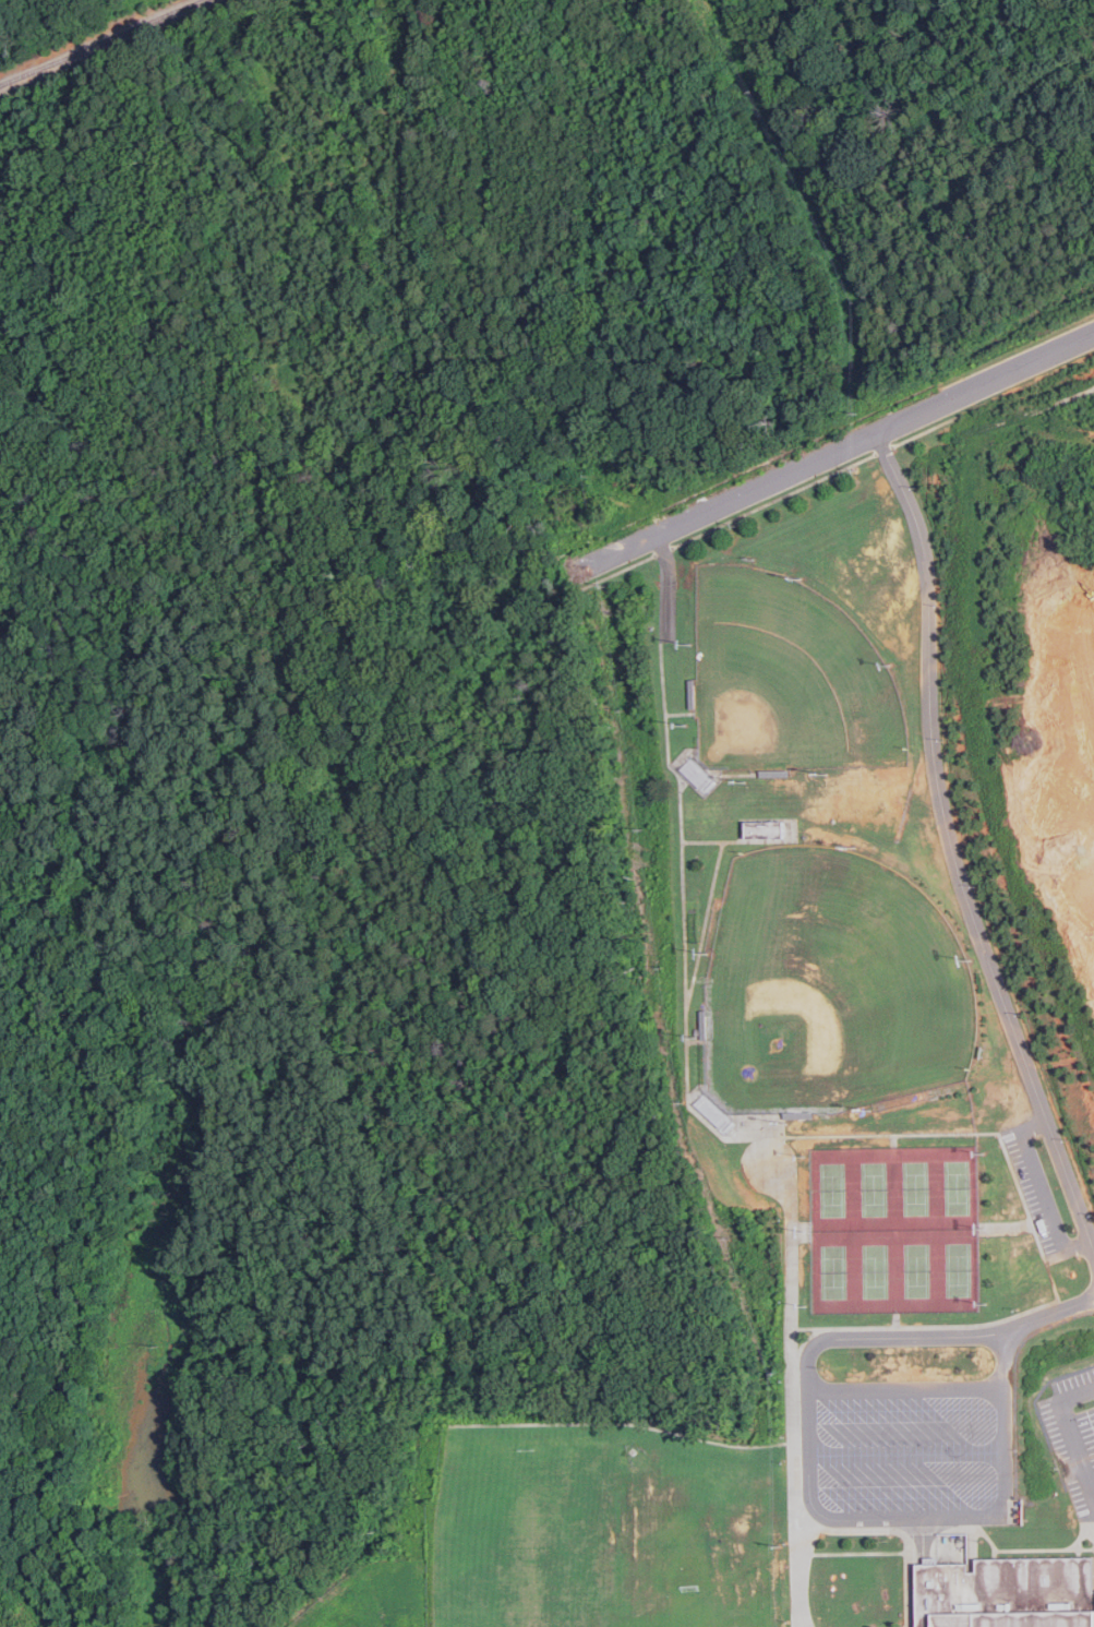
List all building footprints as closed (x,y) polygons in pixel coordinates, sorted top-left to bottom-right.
[(919,1626),(1093,1626),(1093,1590),(1092,1557),(978,1558),(978,1572),(967,1572),(967,1563),(918,1564),(919,1626)]
